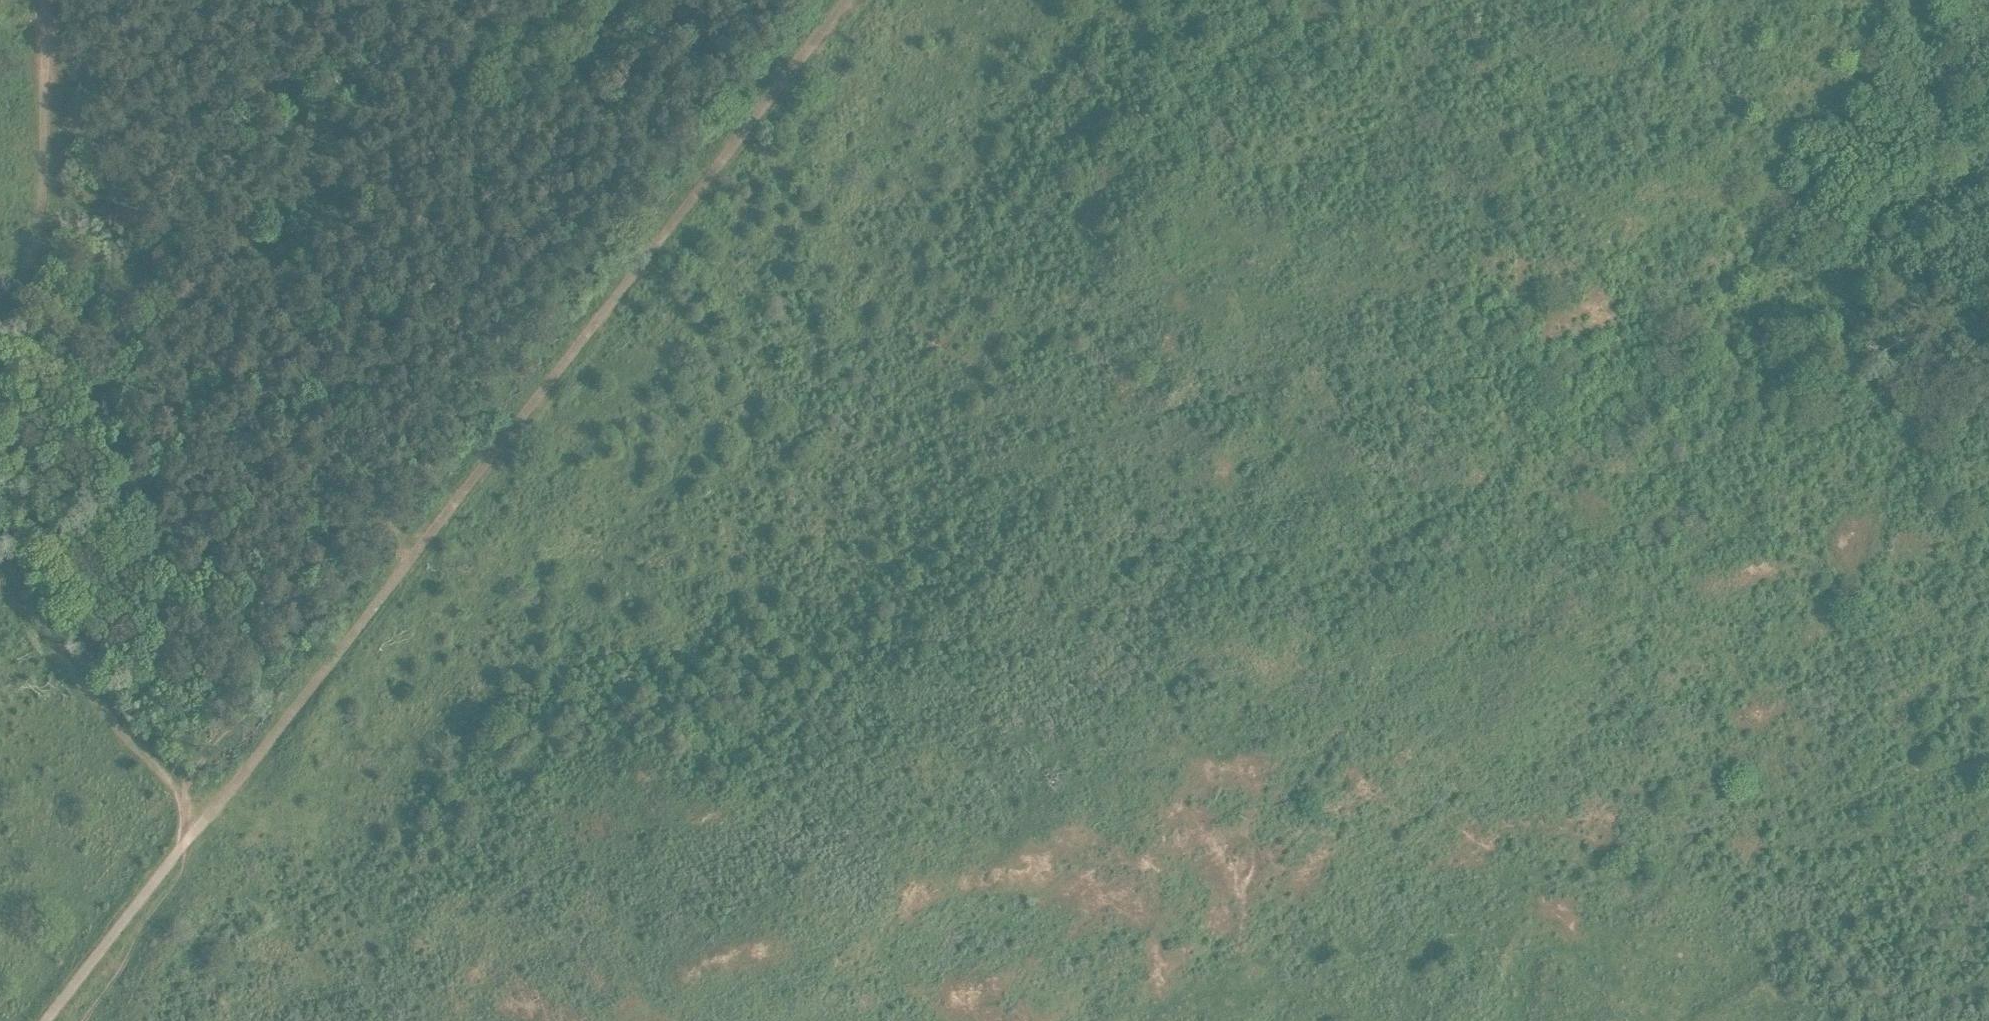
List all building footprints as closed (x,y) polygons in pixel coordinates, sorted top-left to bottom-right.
[(200,840),(213,826),(207,819),(194,833),(200,840)]
